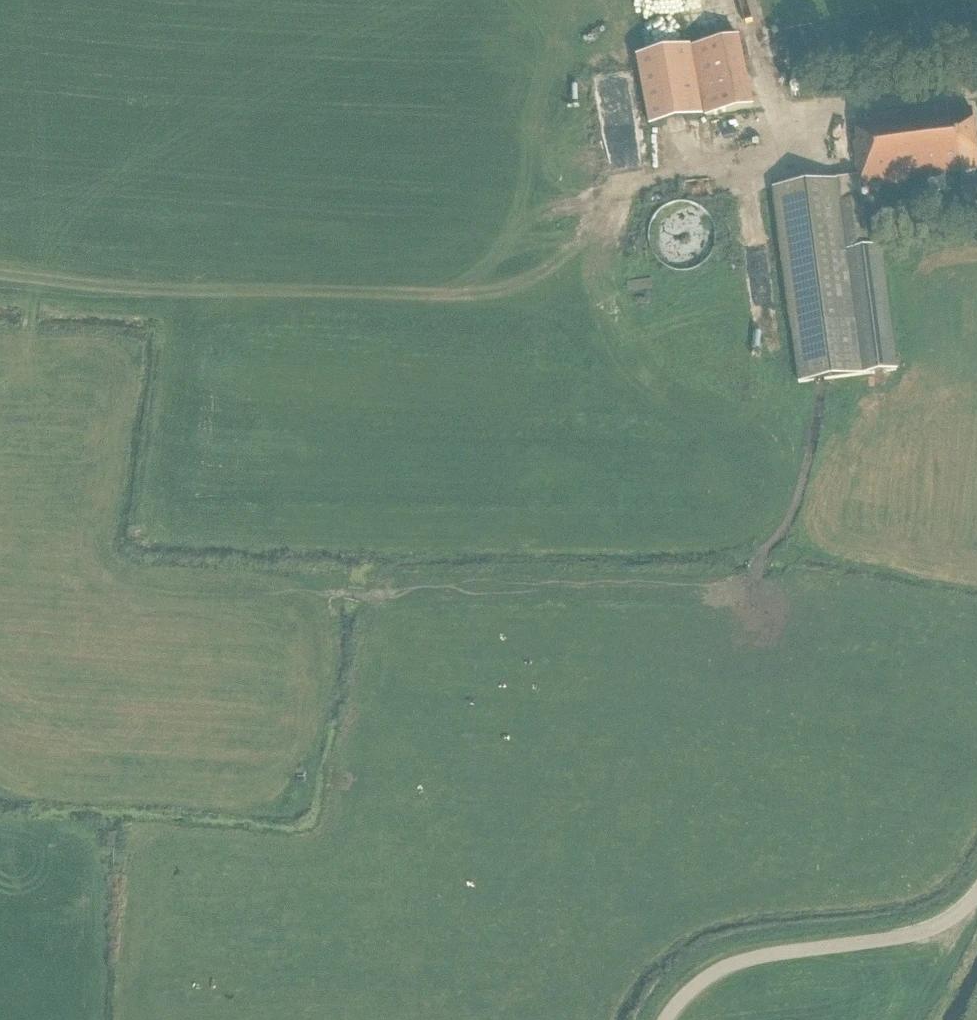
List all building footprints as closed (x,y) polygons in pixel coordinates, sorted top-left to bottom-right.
[(650,128),(703,118),(690,48),(638,58),(650,128)] [(886,372),(861,187),(976,171),(976,144),(972,111),(949,114),(948,107),(854,119),(858,144),(854,145),(859,177),(838,180),(838,182),(774,190),(799,384),(886,372)] [(654,264),(631,269),(635,284),(657,279),(654,264)]
